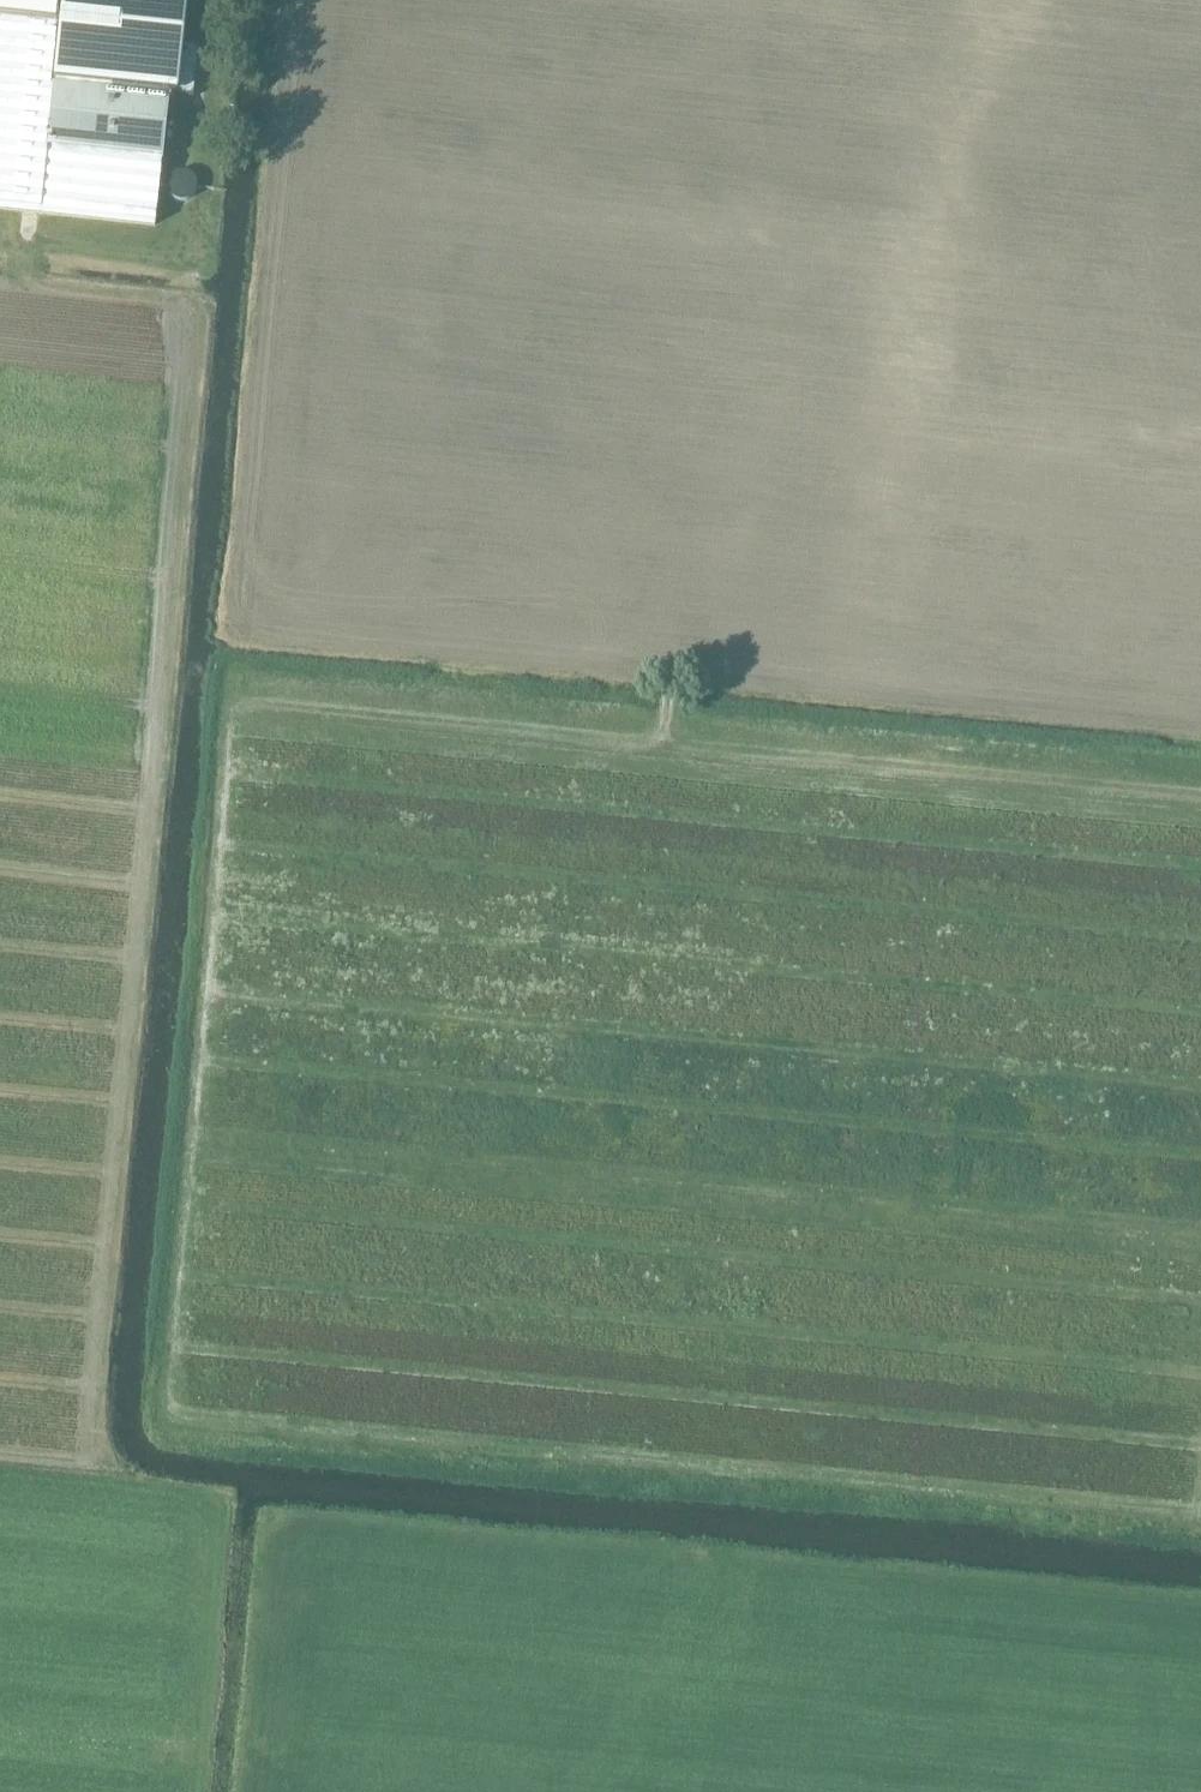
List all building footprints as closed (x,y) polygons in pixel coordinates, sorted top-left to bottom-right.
[(54,27),(57,0),(0,0),(0,21),(54,27)] [(185,0),(60,0),(49,85),(169,98),(175,98),(185,0)] [(154,224),(160,164),(163,164),(169,98),(161,97),(49,85),(55,27),(54,27),(0,21),(0,208),(40,212),(154,224)]
